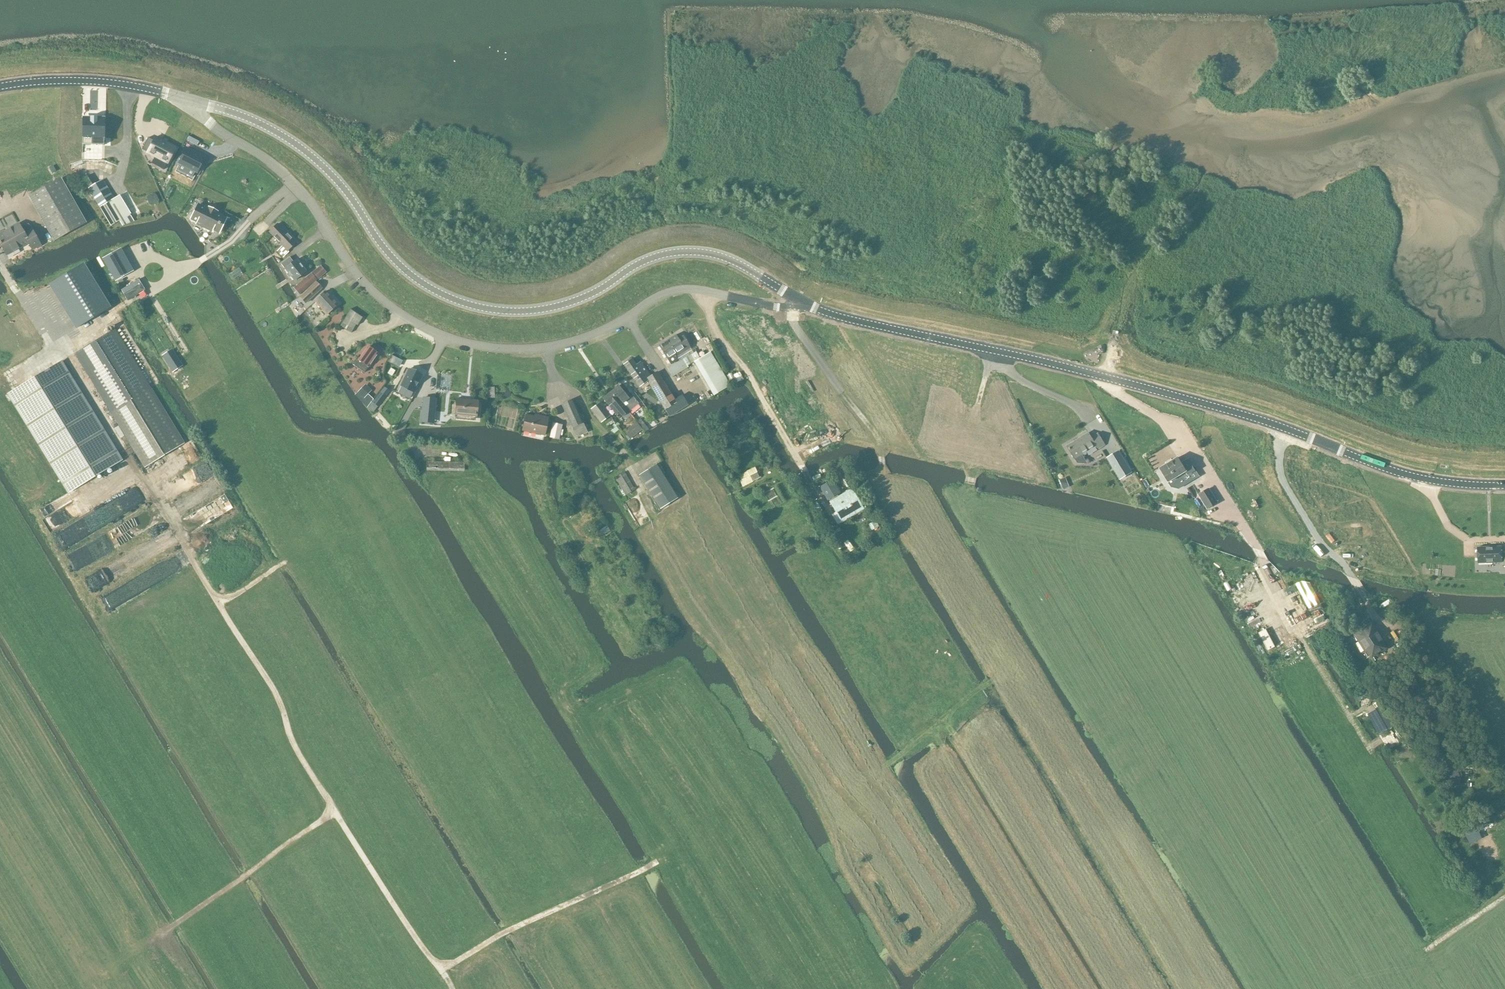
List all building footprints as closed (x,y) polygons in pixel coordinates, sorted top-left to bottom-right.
[(82,120),(82,146),(103,146),(104,120),(96,120),(96,118),(93,118),(90,118),(90,120),(82,120)] [(150,134),(146,141),(170,154),(175,142),(157,132),(153,137),(150,134)] [(187,149),(179,164),(197,174),(205,159),(187,149)] [(28,196),(54,242),(86,224),(61,178),(28,196)] [(103,180),(89,188),(100,207),(114,199),(103,180)] [(114,199),(100,207),(111,225),(119,220),(122,226),(134,222),(129,214),(131,214),(120,195),(114,199)] [(215,211),(215,210),(211,208),(211,209),(209,208),(208,209),(198,205),(191,219),(205,226),(204,228),(211,231),(212,229),(215,231),(218,225),(219,225),(220,223),(219,223),(222,216),(216,213),(217,212),(215,211)] [(0,244),(6,255),(28,242),(32,249),(40,245),(29,224),(21,228),(19,224),(12,228),(13,230),(0,237),(0,244)] [(277,251),(283,257),(289,252),(288,251),(296,242),(278,224),(269,232),(283,246),(277,251)] [(121,248),(102,259),(115,281),(134,271),(121,248)] [(284,269),(294,281),(307,272),(297,259),(293,262),(290,257),(281,263),(285,268),(284,269)] [(84,264),(49,285),(76,328),(110,307),(84,264)] [(312,273),(318,279),(326,272),(320,266),(312,273)] [(229,275),(232,281),(243,274),(239,268),(229,275)] [(294,288),(300,295),(307,289),(317,280),(311,273),(294,288)] [(316,282),(300,298),(305,304),(322,288),(316,282)] [(314,301),(327,315),(338,305),(325,291),(314,301)] [(350,309),(345,318),(356,325),(358,325),(362,317),(350,309)] [(356,325),(345,318),(340,326),(351,333),(356,325)] [(75,355),(144,468),(184,444),(115,330),(75,355)] [(678,356),(691,348),(683,336),(678,339),(675,335),(659,345),(667,359),(668,358),(672,364),(678,361),(674,354),(676,353),(678,356)] [(357,367),(364,372),(368,367),(378,353),(368,347),(360,359),(357,357),(352,364),(357,367)] [(171,349),(162,355),(171,370),(181,364),(171,349)] [(699,358),(693,361),(714,395),(730,386),(710,351),(699,358)] [(632,359),(623,364),(639,386),(647,381),(646,378),(651,375),(641,362),(636,365),(632,359)] [(679,362),(667,369),(672,376),(689,367),(687,365),(684,359),(679,362)] [(120,461),(60,363),(9,394),(69,493),(120,461)] [(408,369),(400,386),(413,392),(421,375),(408,369)] [(651,375),(646,378),(647,381),(665,409),(666,409),(676,402),(657,371),(651,375)] [(365,384),(357,392),(370,403),(373,399),(368,394),(371,390),(365,384)] [(619,386),(611,392),(616,399),(618,398),(628,412),(629,411),(638,403),(623,384),(619,387),(619,386)] [(383,387),(372,402),(377,406),(388,391),(383,387)] [(611,392),(603,398),(609,406),(612,404),(614,407),(619,413),(622,417),(625,420),(632,415),(629,411),(628,412),(618,398),(616,399),(611,392)] [(455,414),(476,416),(478,400),(456,398),(456,401),(455,414)] [(424,399),(423,414),(434,415),(435,400),(424,399)] [(573,400),(562,405),(576,437),(588,432),(583,422),(585,421),(584,419),(582,420),(573,400)] [(610,416),(600,402),(591,409),(601,423),(610,416)] [(522,431),(545,435),(549,417),(535,415),(535,416),(526,415),(522,431)] [(636,422),(628,428),(634,436),(642,429),(636,422)] [(551,437),(559,439),(562,425),(554,423),(551,437)] [(615,424),(610,428),(614,433),(619,430),(615,424)] [(1088,433),(1067,446),(1075,459),(1078,463),(1084,464),(1086,461),(1082,455),(1097,446),(1098,449),(1105,445),(1104,443),(1101,439),(1098,433),(1091,437),(1088,433)] [(1122,455),(1112,461),(1121,478),(1131,472),(1122,455)] [(1178,457),(1160,468),(1169,482),(1171,487),(1179,488),(1200,477),(1189,459),(1182,463),(1178,457)] [(656,464),(639,475),(660,509),(677,499),(656,464)] [(739,476),(741,480),(740,481),(743,487),(753,482),(753,481),(759,478),(755,468),(747,472),(739,476)] [(615,478),(626,495),(635,490),(624,472),(615,478)] [(827,501),(840,493),(832,479),(819,487),(827,501)] [(851,488),(829,502),(841,523),(864,509),(851,488)] [(1209,488),(1198,494),(1207,508),(1218,502),(1209,488)] [(572,506),(562,511),(565,516),(566,516),(567,517),(575,513),(572,506)] [(596,532),(599,537),(610,531),(607,526),(596,532)] [(1478,563),(1502,562),(1501,547),(1477,547),(1478,550),(1478,553),(1478,563)] [(1365,649),(1366,648),(1372,657),(1385,648),(1381,642),(1383,641),(1372,624),(1355,634),(1365,649)]
